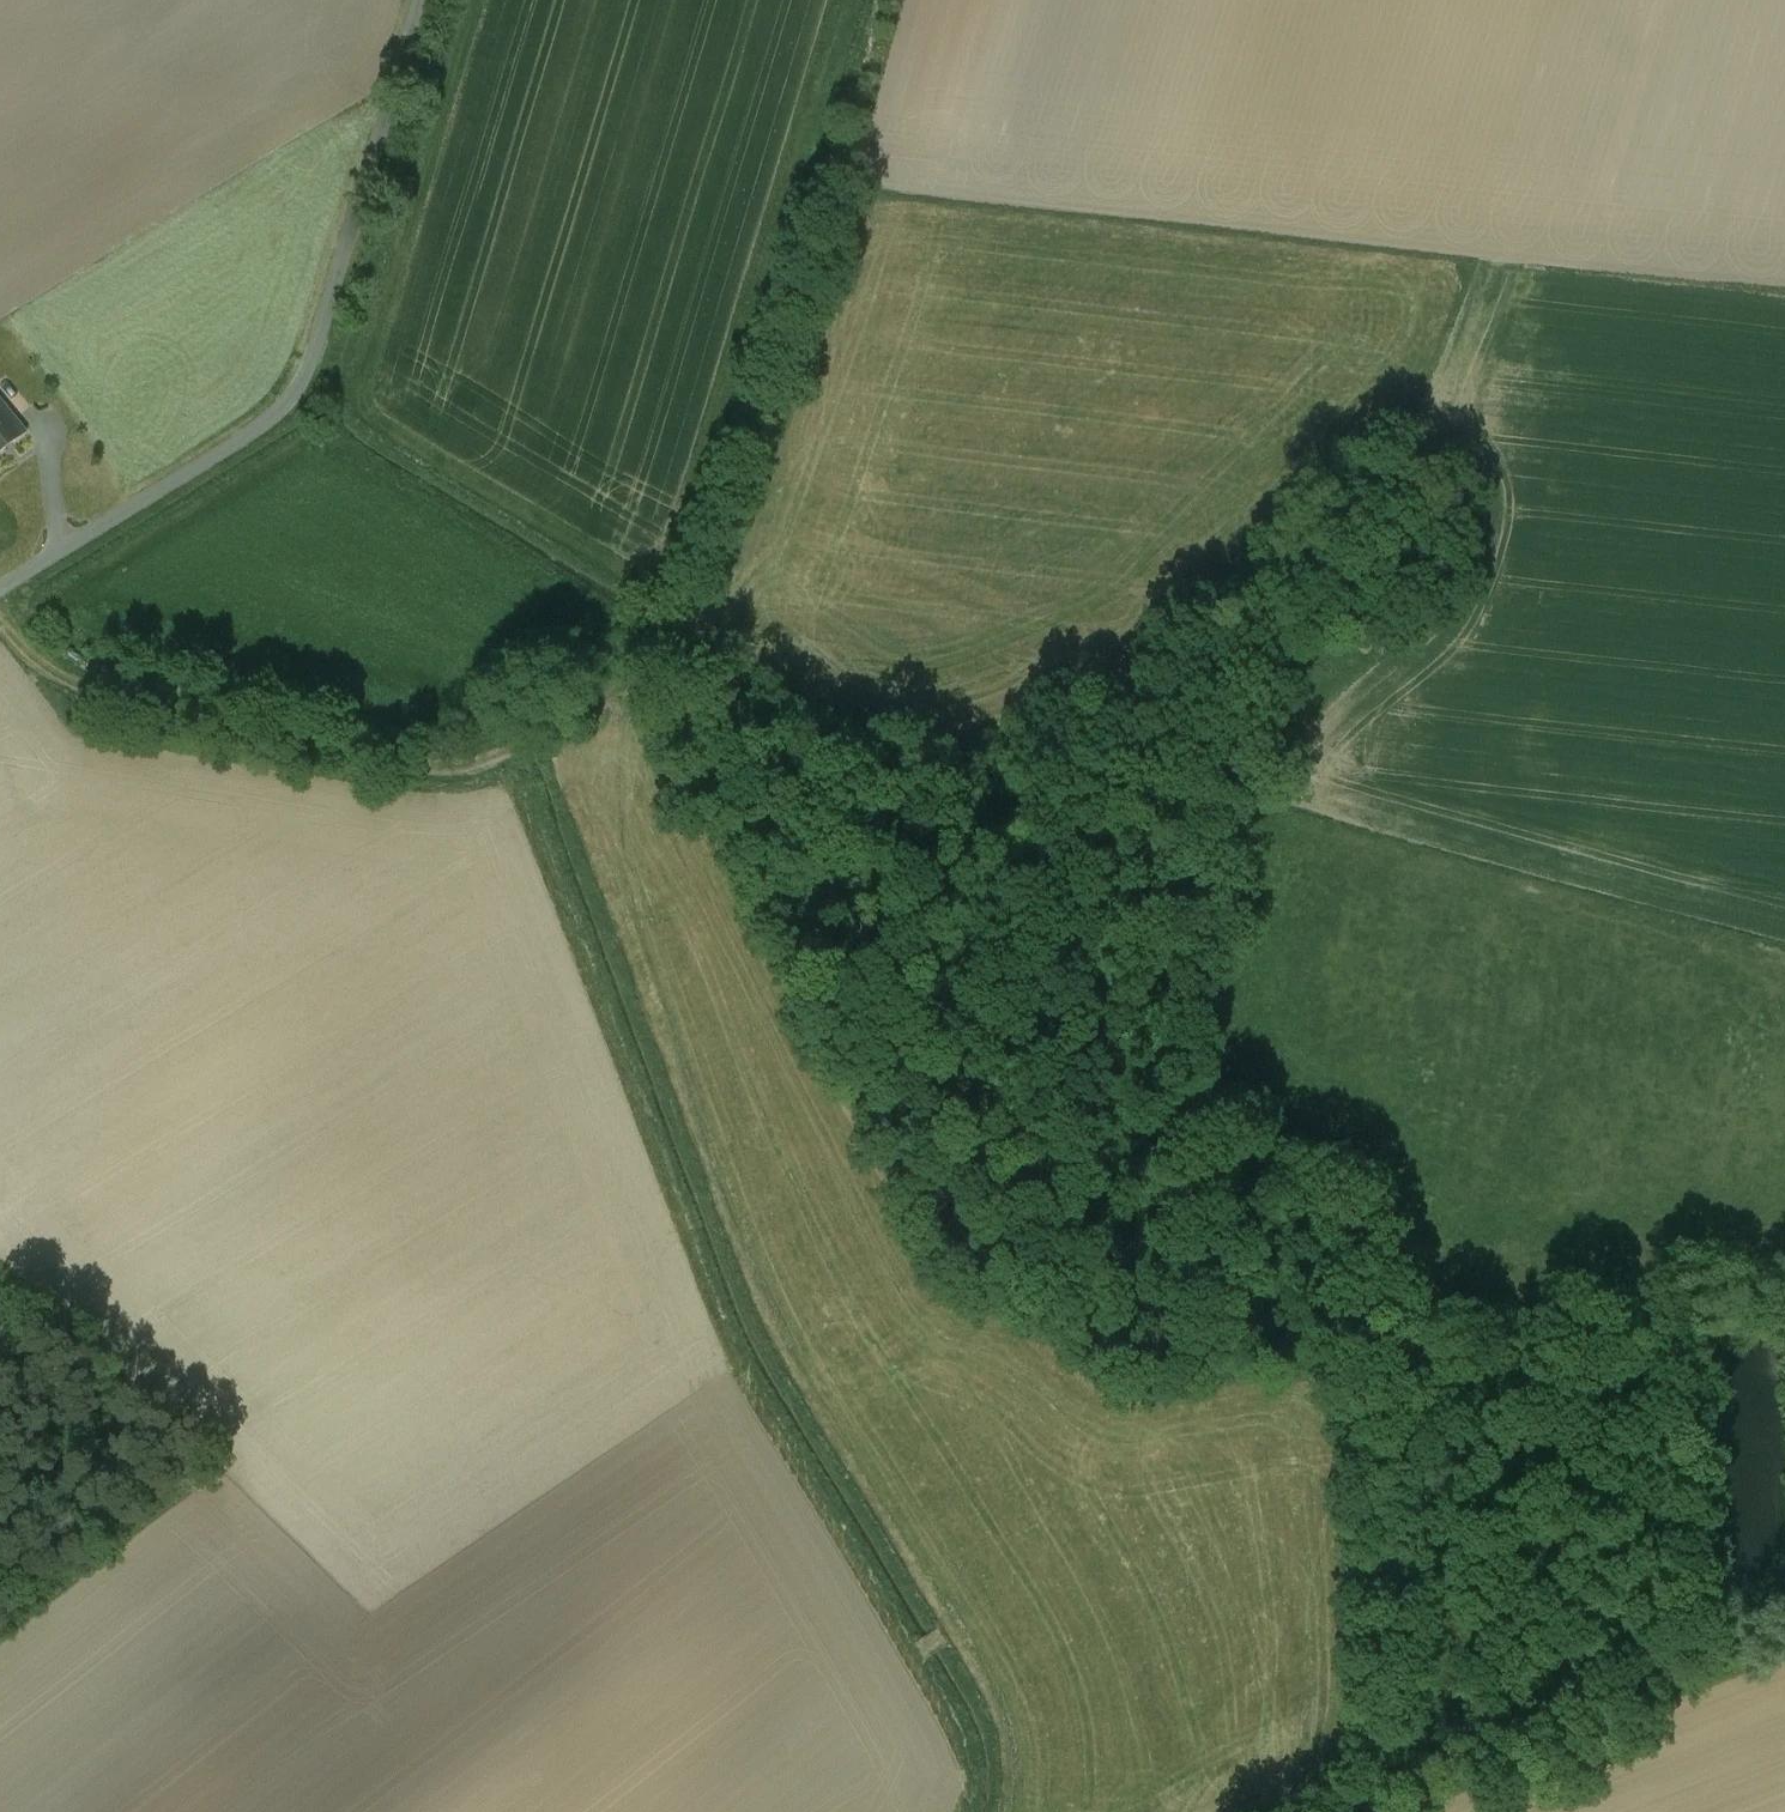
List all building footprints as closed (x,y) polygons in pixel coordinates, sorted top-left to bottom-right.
[(0,405),(0,451),(23,433),(0,405)]
